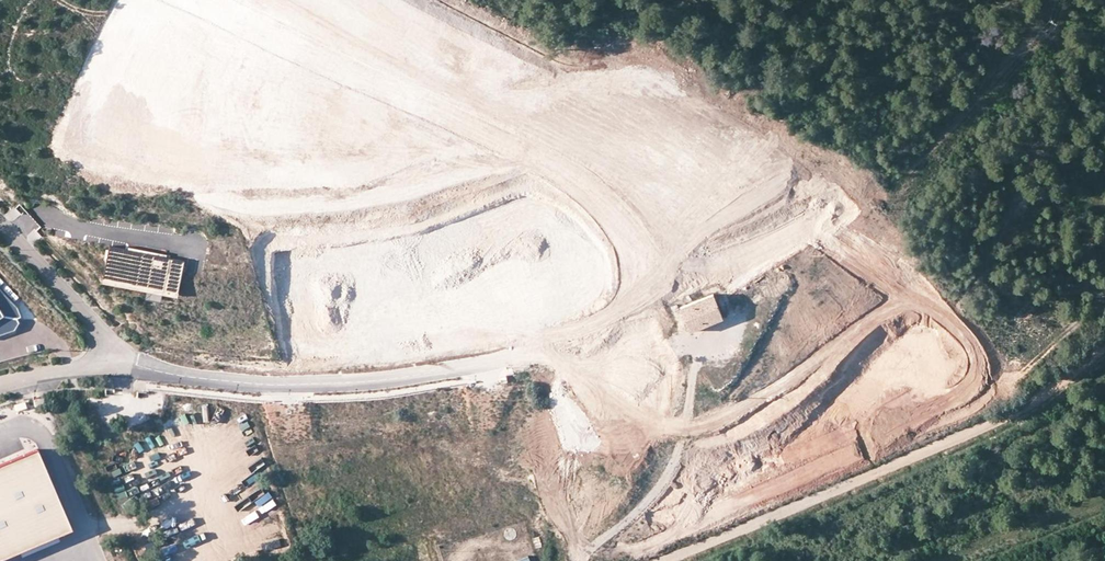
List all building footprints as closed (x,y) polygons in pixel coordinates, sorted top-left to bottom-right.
[(1028,155),(1042,140),(1037,136),(1029,143),(1028,142),(1022,150),(1028,155)] [(129,250),(110,246),(103,281),(148,291),(163,294),(178,297),(185,261),(166,257),(129,250)] [(129,247),(129,250),(166,257),(167,255),(129,247)] [(0,289),(0,336),(14,331),(19,323),(17,319),(21,317),(17,307),(0,289)] [(163,294),(148,291),(146,299),(161,302),(163,294)] [(689,328),(722,315),(712,293),(680,306),(689,328)] [(43,397),(32,400),(34,406),(45,404),(43,397)] [(70,530),(36,449),(0,464),(0,560),(70,530)]
